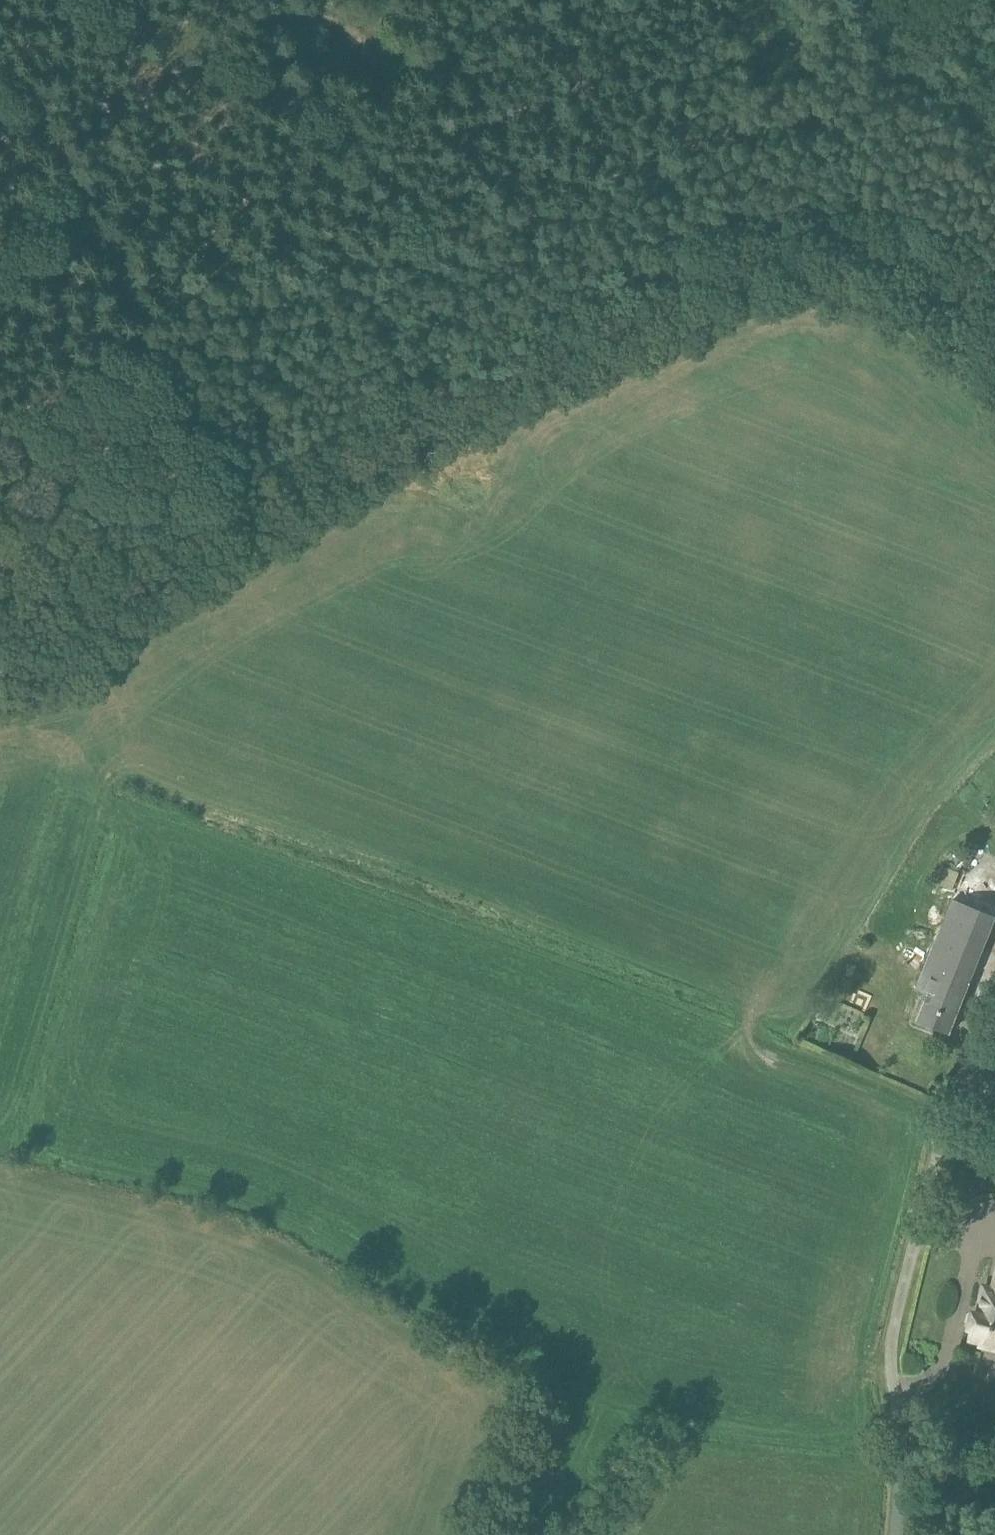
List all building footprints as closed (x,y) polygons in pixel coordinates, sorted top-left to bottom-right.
[(952,900),(917,988),(929,993),(918,1021),(949,1033),(994,918),(994,917),(952,900)] [(972,1310),(968,1325),(973,1327),(970,1337),(982,1340),(981,1344),(994,1348),(994,1275),(993,1286),(983,1284),(976,1311),(972,1310)]
